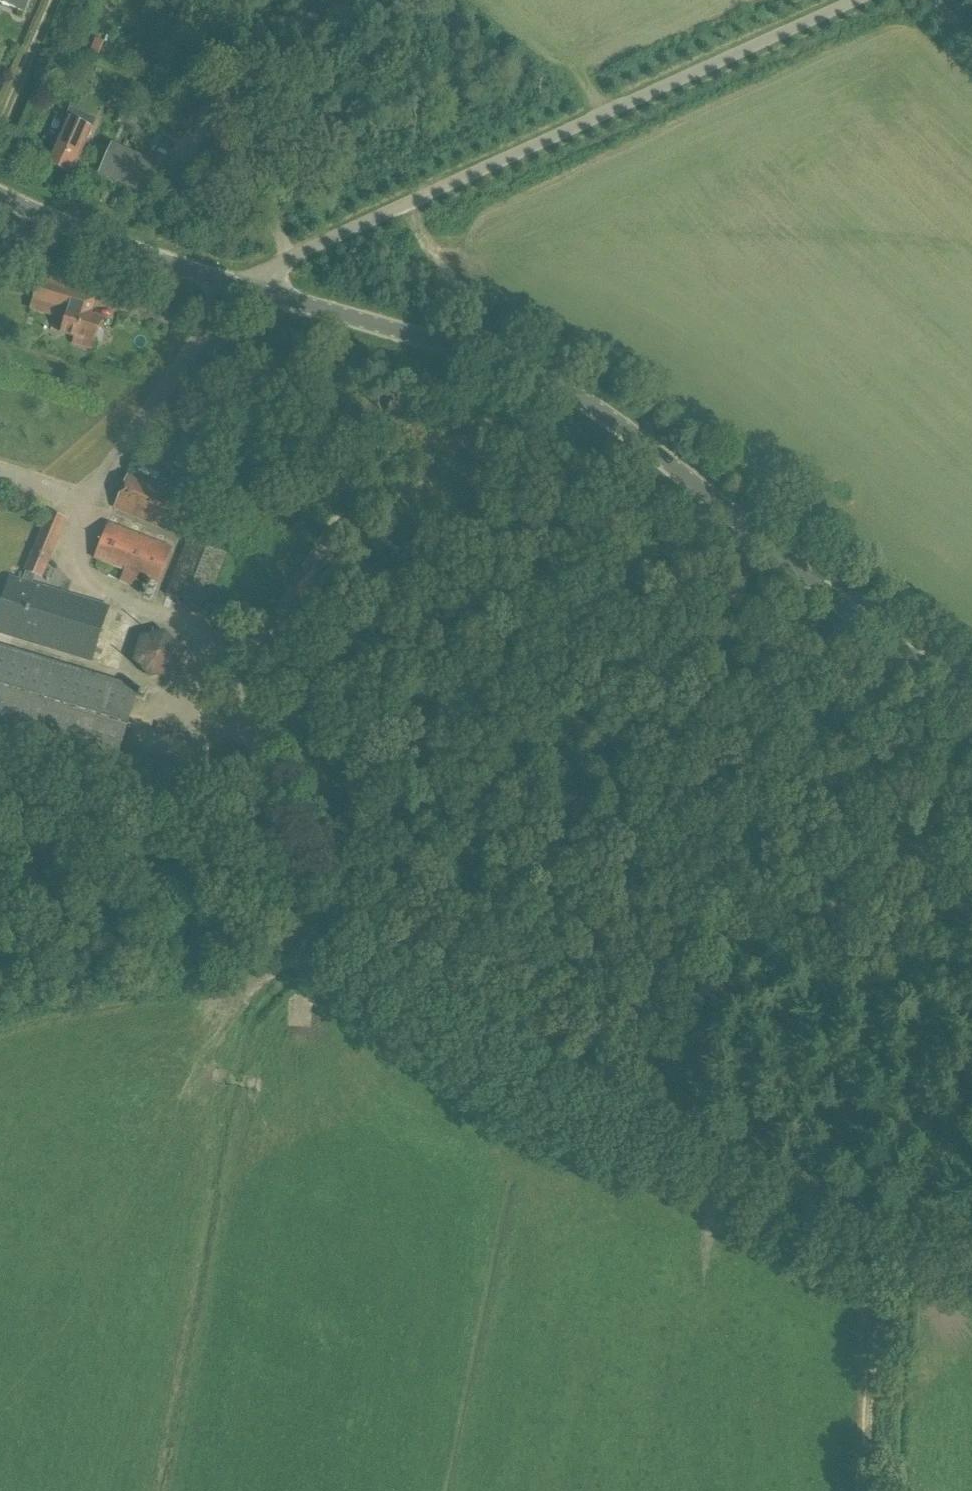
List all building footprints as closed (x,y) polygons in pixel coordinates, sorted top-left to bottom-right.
[(9,48),(27,0),(0,0),(0,45),(9,48)] [(183,97),(174,125),(189,130),(198,103),(183,97)] [(90,129),(68,120),(62,132),(46,164),(69,176),(84,143),(90,129)] [(112,150),(102,171),(116,178),(126,156),(112,150)] [(141,163),(131,185),(145,191),(155,170),(141,163)] [(41,281),(35,298),(48,302),(53,285),(41,281)] [(53,285),(48,302),(65,307),(71,290),(53,285)] [(44,314),(48,302),(35,298),(32,310),(44,314)] [(73,343),(91,348),(93,342),(94,342),(94,341),(100,343),(105,330),(98,328),(101,319),(89,315),(91,310),(69,304),(64,320),(60,332),(75,336),(73,343)] [(176,534),(191,499),(128,472),(114,508),(176,534)] [(66,519),(49,512),(23,570),(41,579),(66,519)] [(107,523),(93,559),(123,570),(119,581),(136,588),(140,577),(157,584),(171,549),(107,523)] [(225,554),(187,539),(165,596),(203,611),(225,554)] [(107,607),(10,578),(0,609),(0,632),(90,661),(107,607)] [(175,660),(169,621),(136,626),(143,665),(175,660)] [(77,754),(102,676),(0,644),(0,729),(77,754)] [(102,676),(77,754),(115,766),(139,687),(102,676)] [(122,780),(183,801),(193,768),(132,747),(122,780)]
